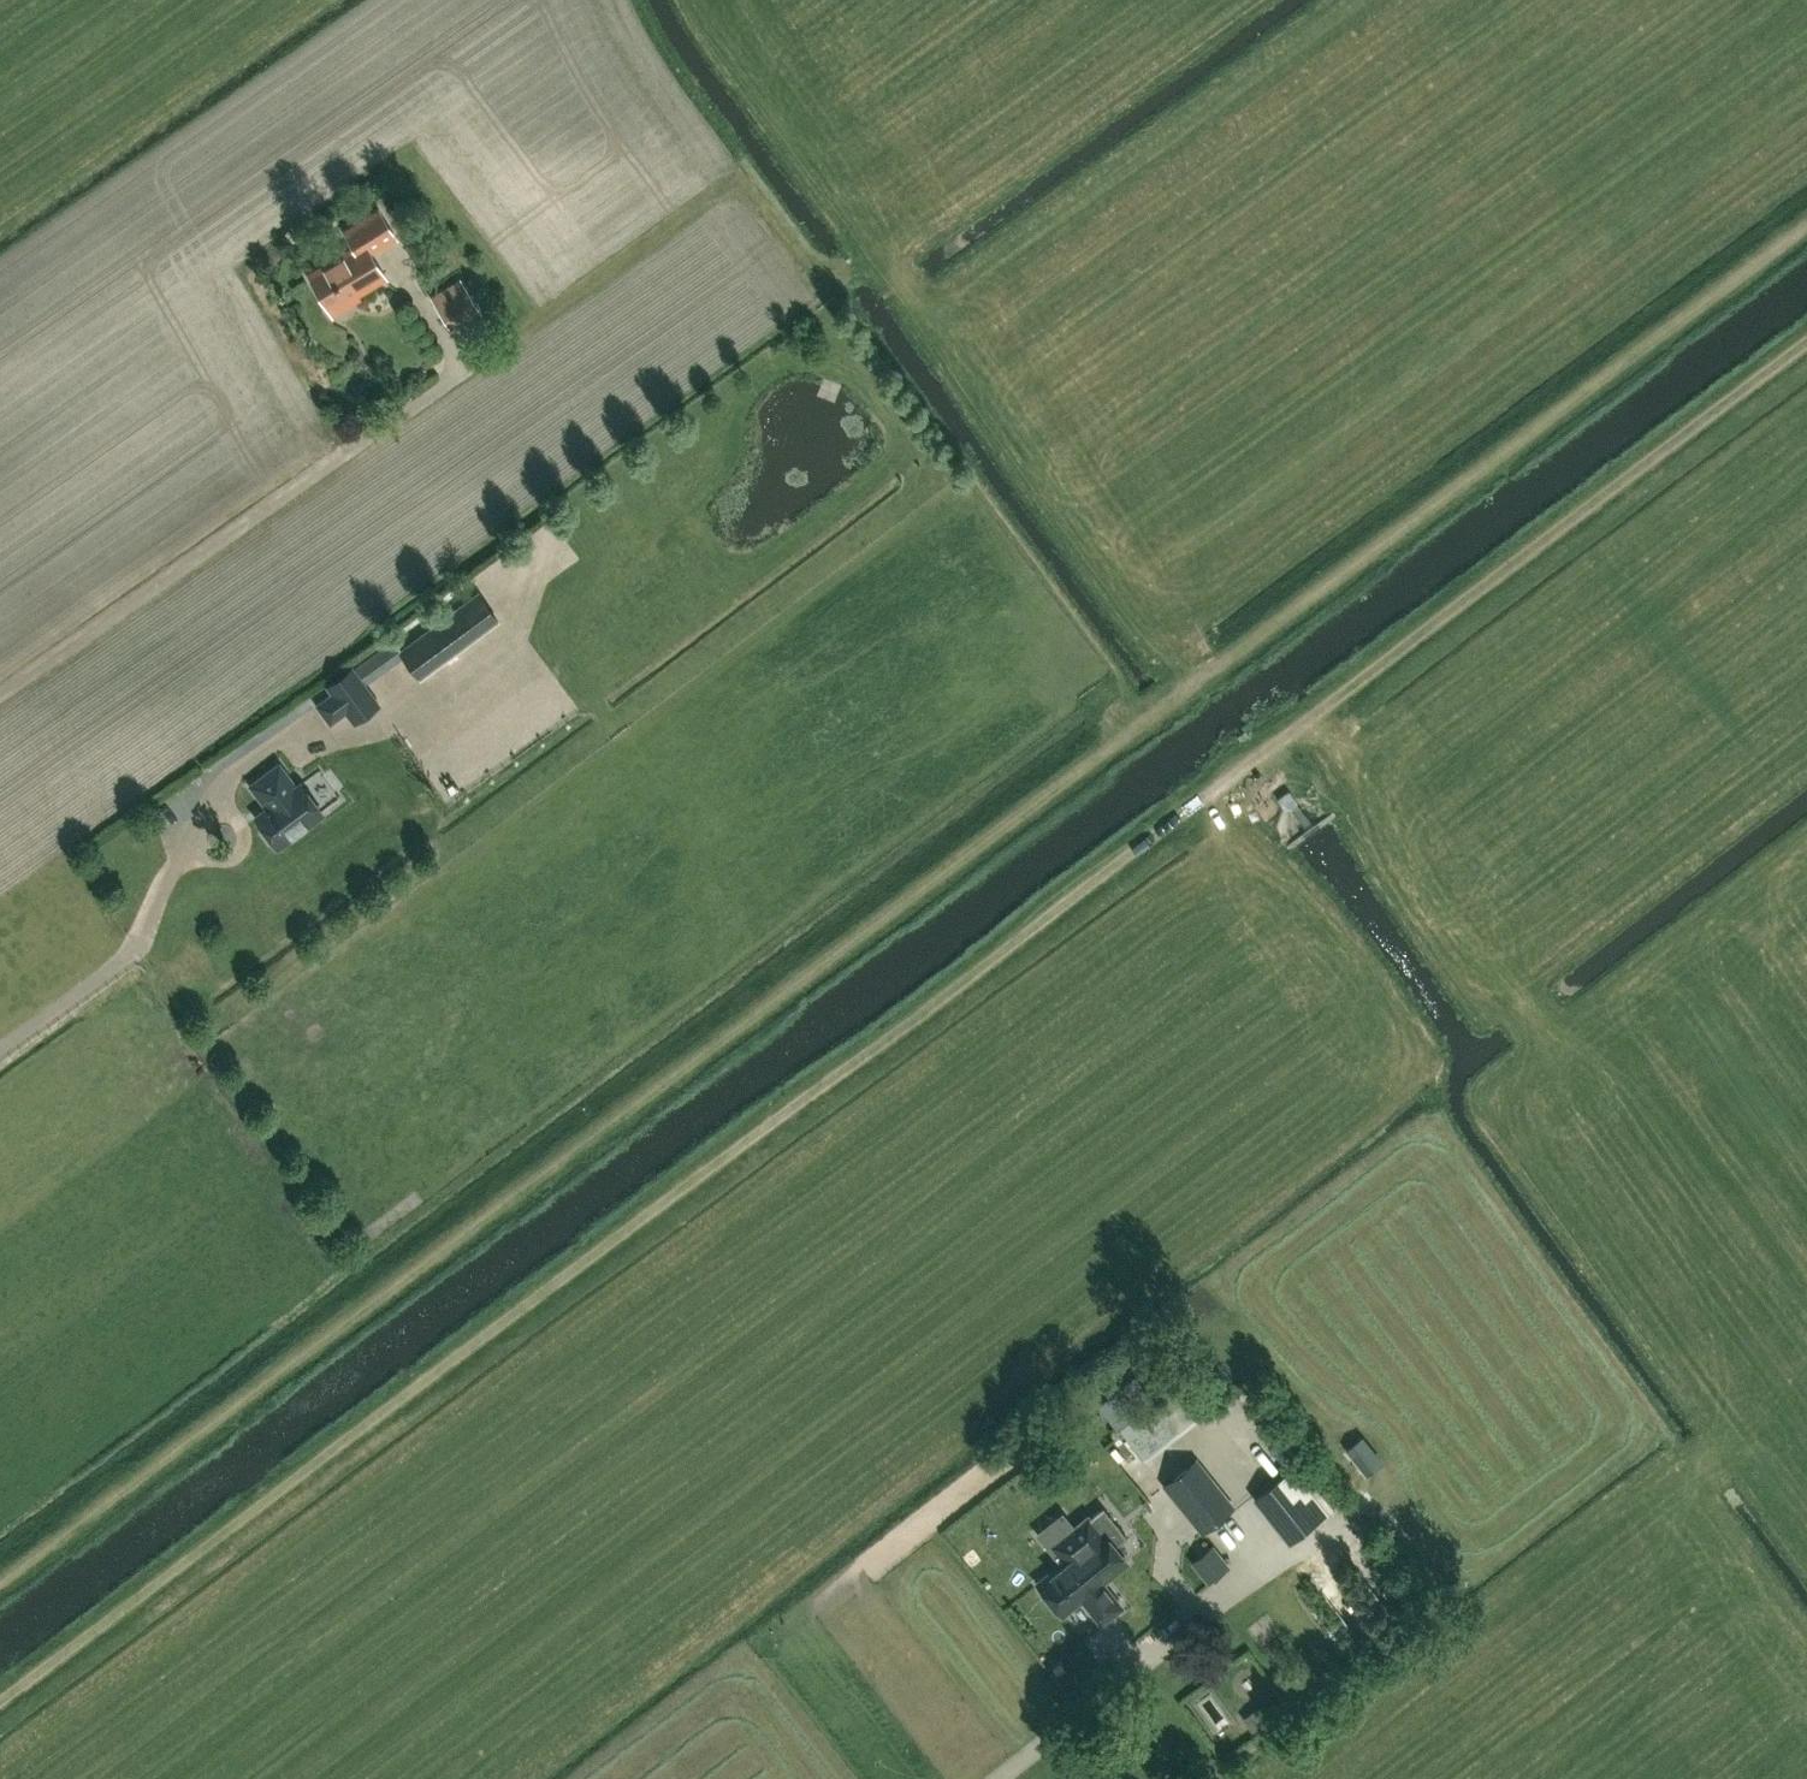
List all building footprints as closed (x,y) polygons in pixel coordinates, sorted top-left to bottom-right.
[(402,202),(391,209),(400,225),(411,219),(402,202)] [(328,310),(384,276),(370,252),(395,237),(380,212),(343,234),(352,248),(307,275),(328,310)] [(417,236),(404,245),(404,246),(414,261),(427,252),(417,236)] [(479,305),(459,276),(430,295),(449,325),(479,305)] [(400,649),(418,674),(496,617),(477,592),(400,649)] [(389,641),(354,667),(366,684),(402,657),(389,641)] [(352,669),(328,687),(333,693),(318,704),(331,721),(346,710),(353,719),(377,702),(352,669)] [(297,785),(280,761),(249,784),(266,808),(255,816),(264,829),(263,832),(271,842),(274,842),(277,847),(323,813),(301,782),(297,785)] [(1145,1461),(1213,1407),(1188,1376),(1117,1428),(1145,1461)] [(1288,1544),(1328,1514),(1305,1483),(1317,1473),(1306,1459),(1254,1499),(1288,1544)] [(1232,1505),(1196,1460),(1164,1485),(1201,1531),(1232,1505)] [(1091,1473),(1082,1478),(1096,1504),(1105,1499),(1091,1473)] [(1126,1536),(1102,1506),(1054,1545),(1065,1559),(1036,1582),(1062,1614),(1081,1599),(1100,1623),(1121,1606),(1102,1582),(1125,1563),(1112,1547),(1126,1536)] [(1213,1545),(1191,1562),(1208,1582),(1229,1565),(1213,1545)] [(1221,1696),(1206,1707),(1221,1729),(1237,1718),(1221,1696)]
